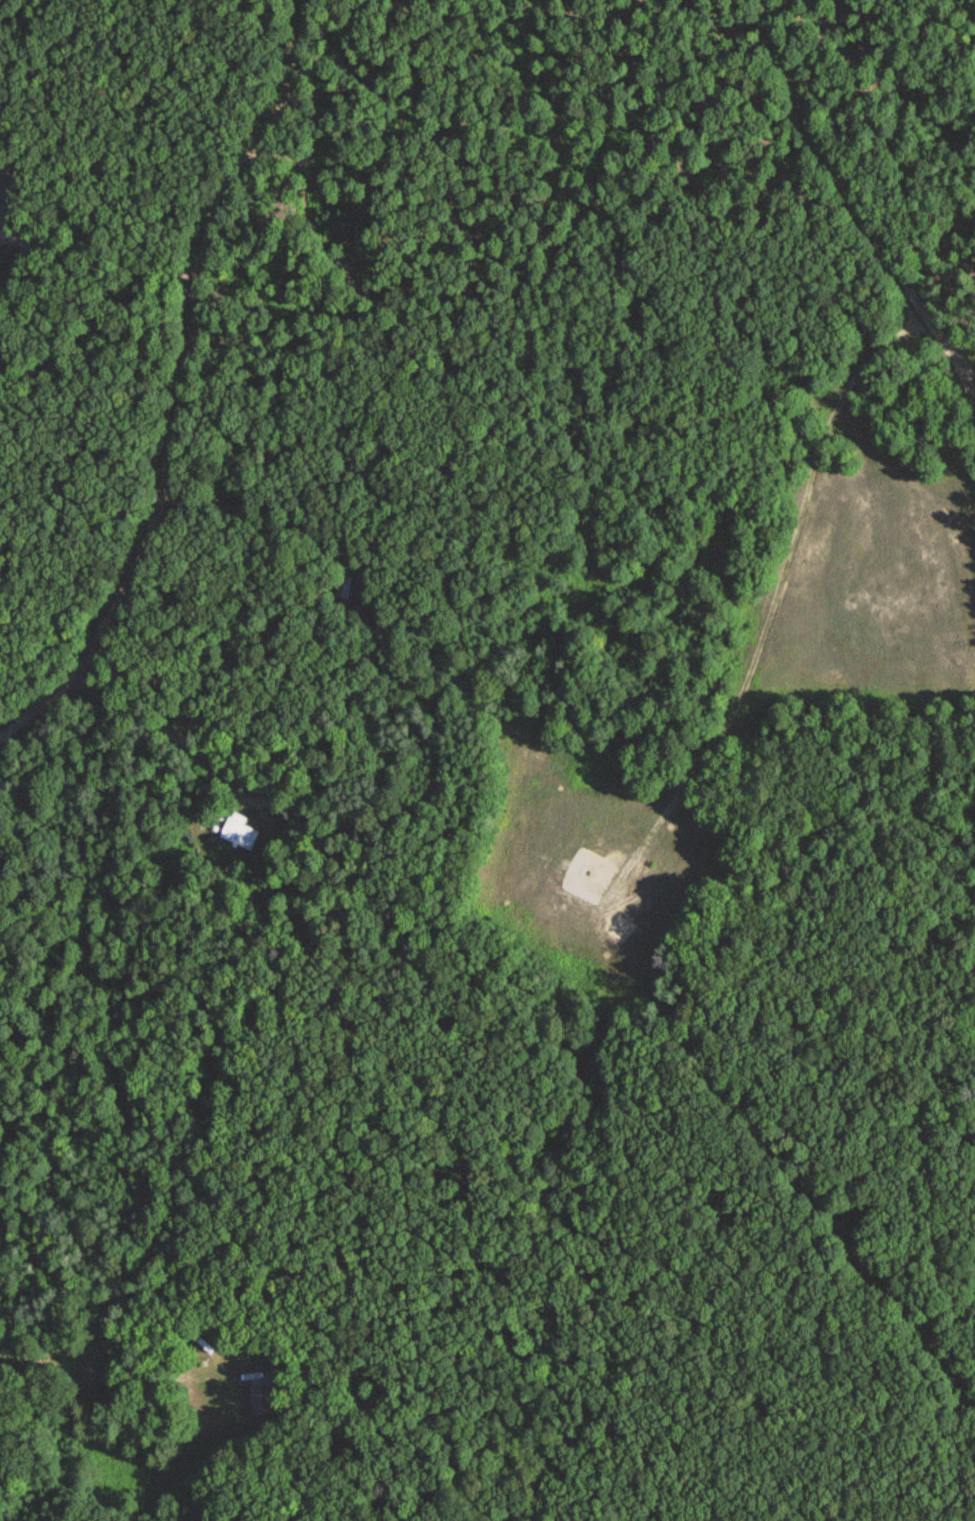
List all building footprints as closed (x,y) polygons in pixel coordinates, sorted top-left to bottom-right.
[(240,709),(244,718),(227,726),(223,717),(240,709)] [(264,785),(259,793),(246,785),(252,777),(264,785)] [(231,811),(219,836),(233,843),(232,846),(238,849),(240,844),(253,851),(262,832),(243,823),(246,817),(231,811)] [(222,1318),(216,1347),(231,1350),(237,1321),(222,1318)] [(250,1387),(252,1416),(277,1414),(275,1385),(250,1387)]
